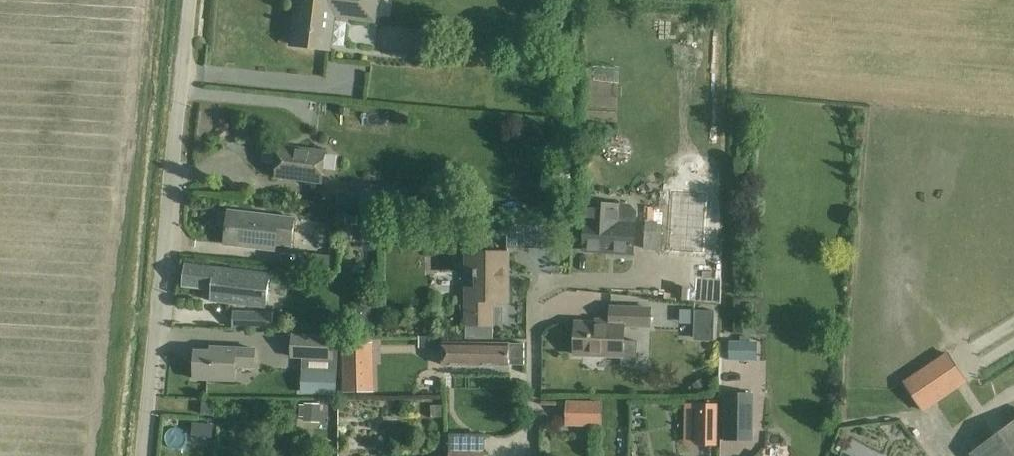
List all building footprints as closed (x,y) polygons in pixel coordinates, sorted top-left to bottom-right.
[(292,45),(330,49),(334,12),(374,17),(377,0),(298,0),(292,45)] [(347,37),(348,55),(371,55),(370,37),(347,37)] [(529,125),(527,132),(530,138),(536,140),(542,137),(544,130),(541,124),(535,122),(529,125)] [(276,178),(296,180),(323,183),(327,151),(280,146),(276,178)] [(586,230),(585,250),(634,253),(635,233),(636,223),(636,211),(631,204),(619,204),(619,206),(588,204),(587,220),(586,230)] [(294,220),(249,214),(228,212),(225,244),(245,246),(279,250),(280,242),(292,244),(294,220)] [(346,215),(345,224),(357,225),(358,216),(346,215)] [(662,224),(646,223),(645,248),(660,249),(660,247),(674,248),(675,236),(662,235),(662,224)] [(508,252),(488,252),(467,252),(467,272),(475,272),(475,287),(467,286),(467,326),(493,326),(493,301),(508,301),(508,252)] [(588,252),(587,266),(628,268),(629,254),(588,252)] [(304,267),(337,271),(338,257),(306,253),(304,267)] [(270,274),(210,267),(186,264),(184,286),(212,289),(211,301),(234,303),(266,307),(270,274)] [(182,301),(208,303),(209,292),(183,290),(182,301)] [(638,341),(624,341),(624,326),(650,326),(651,309),(611,307),(610,324),(576,323),(575,354),(623,356),(623,365),(637,366),(638,341)] [(274,312),(234,311),(233,328),(273,329),(274,312)] [(696,324),(695,340),(714,340),(715,311),(696,311),(696,324)] [(293,335),(293,357),(303,357),(302,370),(318,370),(338,371),(339,336),(334,336),(293,335)] [(343,343),(343,361),(344,392),(374,393),(373,343),(361,342),(343,343)] [(525,343),(505,343),(444,343),(444,365),(509,366),(509,365),(525,365),(525,343)] [(236,366),(255,367),(255,349),(223,348),(222,352),(195,351),(194,379),(214,380),(235,380),(236,366)] [(904,381),(919,405),(962,378),(947,354),(904,381)] [(318,370),(316,395),(337,396),(338,371),(318,370)] [(256,373),(237,373),(237,383),(256,382),(256,373)] [(703,377),(692,384),(698,394),(710,387),(703,377)] [(725,392),(724,440),(754,440),(755,393),(725,392)] [(214,403),(203,402),(202,414),(213,414),(214,403)] [(567,425),(587,425),(601,426),(602,404),(568,402),(567,425)] [(305,421),(322,422),(323,404),(306,403),(305,405),(300,404),(300,417),(305,417),(305,421)] [(718,405),(698,404),(698,445),(718,445),(718,405)] [(443,406),(431,406),(431,417),(443,417),(443,406)] [(217,431),(218,421),(198,419),(197,429),(217,431)] [(971,453),(973,455),(1013,455),(1013,421),(971,453)] [(485,452),(485,441),(451,440),(451,455),(485,455),(485,452)]
